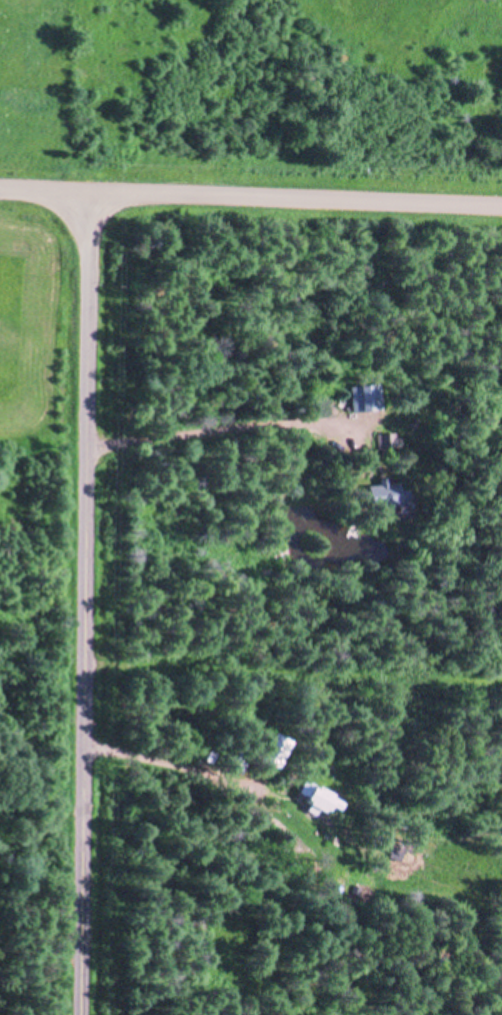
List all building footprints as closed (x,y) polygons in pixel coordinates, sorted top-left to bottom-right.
[(346,385),(376,382),(379,408),(348,411),(346,385)] [(374,431),(393,431),(393,435),(399,435),(399,446),(375,447),(374,431)] [(364,505),(362,485),(373,484),(372,476),(381,476),(382,483),(399,481),(401,502),(385,503),(364,505)] [(270,730),(288,740),(272,768),(255,758),(270,730)] [(335,798),(329,809),(320,805),(318,810),(314,808),(311,813),(302,809),(304,805),(299,803),(301,800),(296,798),(299,793),(295,791),(301,779),(308,783),(308,784),(311,786),(312,784),(327,791),(326,794),(335,798)] [(389,850),(392,840),(411,846),(409,851),(404,849),(400,859),(388,855),(390,850),(389,850)]
